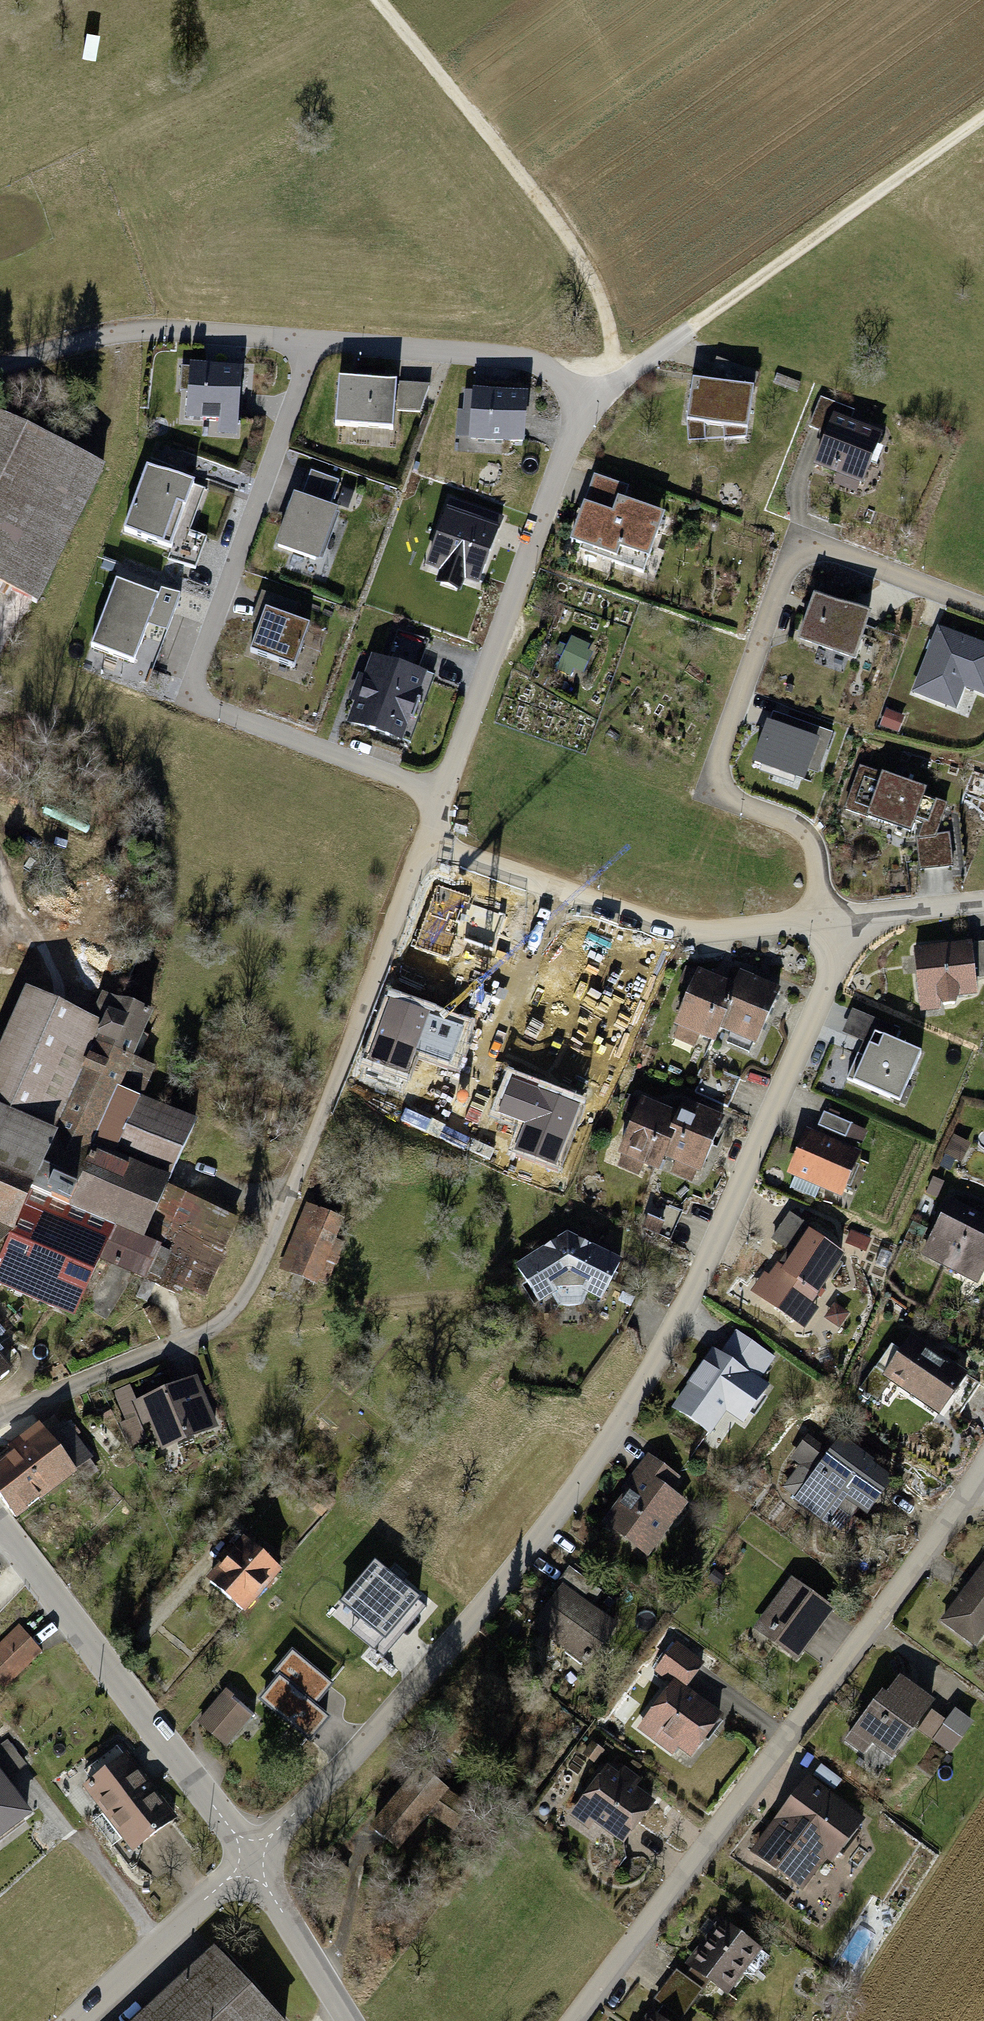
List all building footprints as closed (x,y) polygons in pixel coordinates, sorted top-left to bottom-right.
[(240,372),(182,368),(181,379),(191,380),(188,417),(204,418),(204,420),(219,421),(219,419),(237,420),(240,372)] [(754,389),(759,376),(744,369),(736,388),(693,381),(687,423),(723,429),(724,441),(747,439),(754,389)] [(397,384),(339,380),(336,425),(393,430),(397,384)] [(429,387),(399,385),(398,411),(420,413),(429,387)] [(526,398),(467,393),(466,411),(472,419),(471,439),(523,442),(526,398)] [(817,465),(862,482),(880,438),(848,424),(854,413),(820,399),(810,428),(828,435),(817,465)] [(0,419),(0,586),(36,604),(103,469),(0,419)] [(194,486),(148,469),(125,532),(170,549),(168,560),(196,569),(207,538),(178,528),(194,486)] [(300,499),(296,498),(278,547),(315,560),(333,511),(329,509),(339,481),(310,471),(300,499)] [(628,489),(595,477),(584,506),(590,508),(577,544),(613,557),(612,562),(643,573),(659,531),(654,529),(659,514),(623,501),(628,489)] [(485,583),(509,516),(454,497),(430,564),(485,583)] [(92,648),(133,663),(158,598),(117,582),(92,648)] [(854,659),(869,618),(814,599),(800,640),(854,659)] [(282,616),(267,611),(255,643),(251,653),(294,668),(310,626),(292,620),(297,606),(287,602),(282,616)] [(385,664),(375,661),(353,723),(399,740),(407,720),(413,722),(421,700),(415,698),(422,678),(417,676),(429,642),(398,630),(385,664)] [(939,630),(915,692),(945,704),(954,682),(983,693),(983,648),(939,630)] [(578,669),(586,653),(570,644),(557,667),(571,675),(575,667),(578,669)] [(810,741),(769,726),(755,763),(803,781),(815,748),(825,752),(832,734),(815,728),(810,741)] [(925,792),(861,769),(847,810),(887,825),(892,812),(925,823),(921,838),(918,838),(920,870),(952,867),(949,835),(935,836),(947,805),(923,797),(925,792)] [(916,951),(921,999),(939,997),(945,1005),(955,1004),(958,995),(976,993),(974,977),(983,976),(983,944),(916,951)] [(736,990),(735,990),(687,969),(681,983),(692,988),(676,1024),(714,1041),(721,1028),(719,1027),(736,990)] [(735,990),(736,990),(719,1027),(721,1028),(756,1043),(779,993),(741,976),(735,990)] [(92,1056),(73,1047),(86,1017),(36,995),(2,1070),(5,1071),(0,1081),(0,1080),(0,1225),(11,1230),(53,1137),(55,1138),(57,1133),(92,1056)] [(92,1056),(57,1133),(90,1150),(91,1147),(168,1182),(195,1124),(140,1100),(153,1069),(130,1059),(150,1016),(116,1000),(92,1056)] [(865,1058),(858,1055),(847,1080),(901,1103),(922,1053),(894,1042),(899,1030),(880,1022),(865,1058)] [(740,1080),(707,1066),(701,1079),(734,1093),(740,1080)] [(734,1093),(701,1079),(696,1093),(728,1107),(734,1093)] [(680,1118),(678,1118),(632,1097),(625,1111),(637,1116),(621,1153),(659,1170),(665,1156),(663,1156),(680,1118)] [(678,1118),(680,1118),(663,1156),(665,1156),(700,1172),(723,1121),(684,1104),(678,1118)] [(859,1144),(865,1131),(824,1113),(818,1126),(859,1144)] [(53,1137),(29,1190),(68,1208),(69,1205),(111,1224),(110,1226),(142,1240),(168,1182),(91,1147),(90,1150),(57,1133),(55,1138),(53,1137)] [(856,1156),(809,1135),(793,1172),(840,1193),(856,1156)] [(74,1317),(100,1258),(95,1256),(110,1226),(111,1224),(69,1205),(68,1208),(29,1190),(11,1230),(0,1225),(0,1284),(74,1317)] [(95,1256),(100,1258),(111,1264),(84,1306),(105,1320),(134,1275),(145,1280),(155,1285),(174,1294),(179,1284),(201,1295),(222,1252),(220,1251),(234,1224),(167,1192),(143,1241),(142,1240),(110,1226),(95,1256)] [(682,1213),(655,1200),(649,1214),(676,1226),(682,1213)] [(949,1202),(941,1219),(944,1220),(938,1231),(935,1229),(930,1239),(933,1240),(925,1256),(972,1280),(983,1257),(983,1220),(949,1202)] [(291,1271),(315,1212),(301,1206),(276,1265),(291,1271)] [(341,1223),(315,1212),(291,1271),(315,1282),(316,1280),(325,1284),(343,1244),(333,1240),(341,1223)] [(670,1240),(676,1226),(649,1214),(643,1227),(670,1240)] [(796,1321),(841,1257),(812,1236),(814,1232),(791,1215),(773,1240),(789,1251),(784,1258),(791,1263),(786,1271),(779,1266),(769,1279),(773,1282),(762,1298),(796,1321)] [(561,1241),(518,1268),(540,1302),(552,1295),(560,1306),(582,1305),(589,1293),(601,1299),(619,1263),(575,1240),(574,1243),(562,1243),(561,1241)] [(155,1285),(145,1280),(137,1298),(146,1302),(155,1285)] [(772,1357),(738,1334),(722,1358),(715,1353),(677,1409),(708,1430),(729,1400),(748,1413),(765,1387),(756,1381),(772,1357)] [(965,1375),(912,1338),(902,1353),(892,1346),(876,1369),(914,1396),(913,1397),(924,1405),(925,1403),(939,1413),(965,1375)] [(9,1372),(0,1362),(0,1380),(9,1372)] [(215,1423),(198,1383),(186,1388),(185,1387),(148,1402),(166,1445),(203,1429),(202,1428),(215,1423)] [(116,1393),(125,1416),(132,1413),(128,1402),(132,1400),(128,1388),(116,1393)] [(146,1439),(137,1418),(121,1425),(130,1446),(146,1439)] [(0,1466),(0,1497),(16,1518),(74,1471),(82,1481),(95,1470),(73,1438),(78,1434),(69,1423),(49,1438),(45,1432),(0,1466)] [(873,1502),(889,1481),(870,1467),(871,1465),(842,1443),(832,1456),(811,1441),(806,1443),(798,1452),(798,1461),(818,1476),(815,1479),(800,1468),(786,1487),(799,1498),(798,1500),(823,1519),(840,1500),(839,1496),(842,1491),(844,1488),(851,1493),(852,1499),(866,1511),(873,1502)] [(676,1479),(654,1462),(642,1477),(644,1479),(633,1493),(631,1492),(608,1522),(631,1539),(637,1531),(654,1544),(682,1506),(665,1493),(676,1479)] [(278,1570),(246,1542),(211,1582),(243,1611),(278,1570)] [(374,1558),(339,1599),(385,1636),(375,1648),(384,1656),(426,1606),(418,1600),(421,1595),(374,1558)] [(594,1586),(569,1567),(551,1591),(558,1596),(556,1598),(560,1601),(549,1616),(546,1613),(537,1625),(568,1648),(565,1652),(581,1665),(585,1660),(588,1662),(614,1628),(581,1603),(594,1586)] [(944,1621),(975,1644),(983,1632),(983,1568),(944,1621)] [(832,1611),(793,1582),(762,1623),(773,1631),(769,1637),(796,1658),(832,1611)] [(21,1628),(0,1645),(0,1683),(40,1651),(21,1628)] [(657,1671),(675,1684),(647,1721),(692,1753),(719,1717),(683,1690),(702,1664),(676,1645),(657,1671)] [(293,1651),(275,1673),(280,1677),(259,1701),(309,1743),(329,1719),(315,1707),(333,1685),(293,1651)] [(886,1698),(881,1694),(869,1712),(857,1727),(892,1754),(931,1703),(900,1680),(886,1698)] [(241,1687),(235,1682),(201,1723),(227,1745),(251,1717),(231,1700),(241,1687)] [(947,1722),(933,1711),(919,1730),(950,1753),(972,1722),(955,1710),(947,1722)] [(125,1756),(87,1785),(103,1807),(92,1816),(132,1870),(137,1866),(142,1851),(139,1847),(173,1820),(125,1756)] [(442,1791),(444,1790),(422,1771),(374,1827),(396,1847),(428,1809),(454,1829),(468,1809),(442,1791)] [(651,1804),(607,1771),(580,1807),(624,1840),(651,1804)] [(26,1813),(0,1778),(0,1833),(26,1813)] [(858,1823),(807,1784),(782,1817),(786,1820),(774,1835),(770,1832),(757,1849),(776,1862),(776,1869),(801,1887),(825,1857),(835,1854),(858,1823)] [(770,1957),(726,1924),(692,1968),(685,1979),(676,1972),(666,1985),(690,2003),(708,1980),(722,1990),(737,1970),(741,1974),(755,1976),(770,1957)] [(215,1952),(139,2020),(279,2020),(215,1952)] [(666,1985),(656,1998),(665,2005),(653,2020),(677,2020),(690,2003),(666,1985)]
